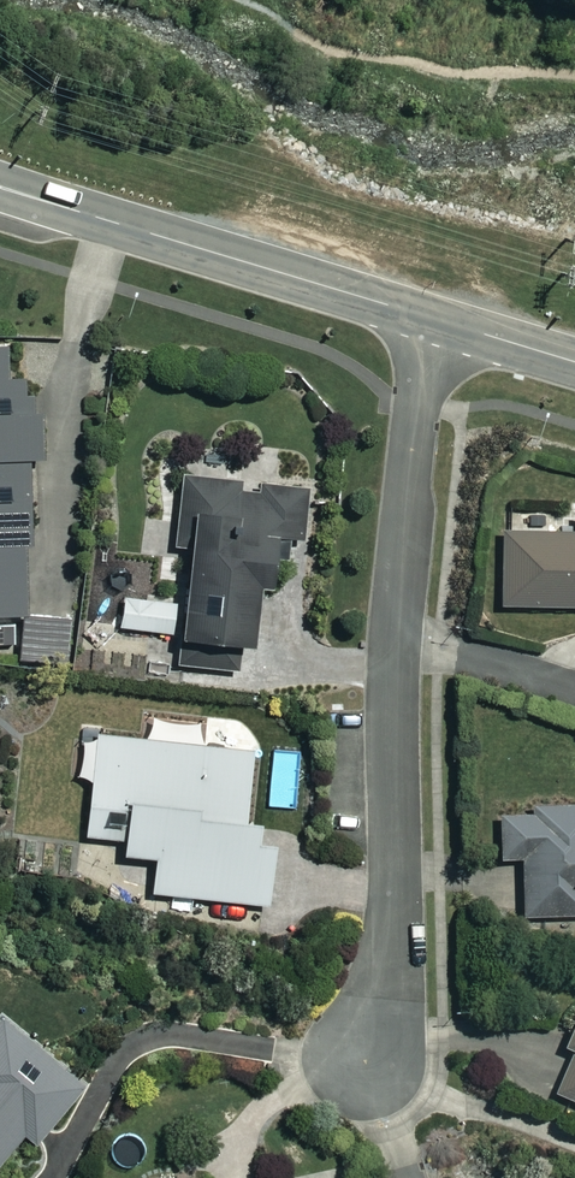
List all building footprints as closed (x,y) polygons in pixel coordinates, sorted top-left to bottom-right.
[(29,617),(31,382),(7,382),(7,347),(0,347),(0,617),(29,617)] [(173,549),(188,550),(182,606),(126,600),(123,627),(179,633),(176,666),(237,672),(240,647),(250,648),(262,538),(300,542),(305,490),(181,476),(173,549)] [(574,607),(574,533),(501,534),(502,608),(574,607)] [(150,741),(97,736),(97,745),(83,744),(80,779),(92,780),(86,837),(125,841),(123,856),(156,859),(152,894),(267,905),(274,828),(245,825),(252,752),(199,747),(201,726),(152,721),(150,741)] [(500,812),(501,861),(522,860),(523,917),(574,916),(574,811),(500,812)] [(561,1050),(572,1054),(555,1094),(574,1102),(574,1016),(561,1050)] [(2,1018),(0,1020),(0,1165),(26,1134),(39,1144),(86,1087),(2,1018)]
